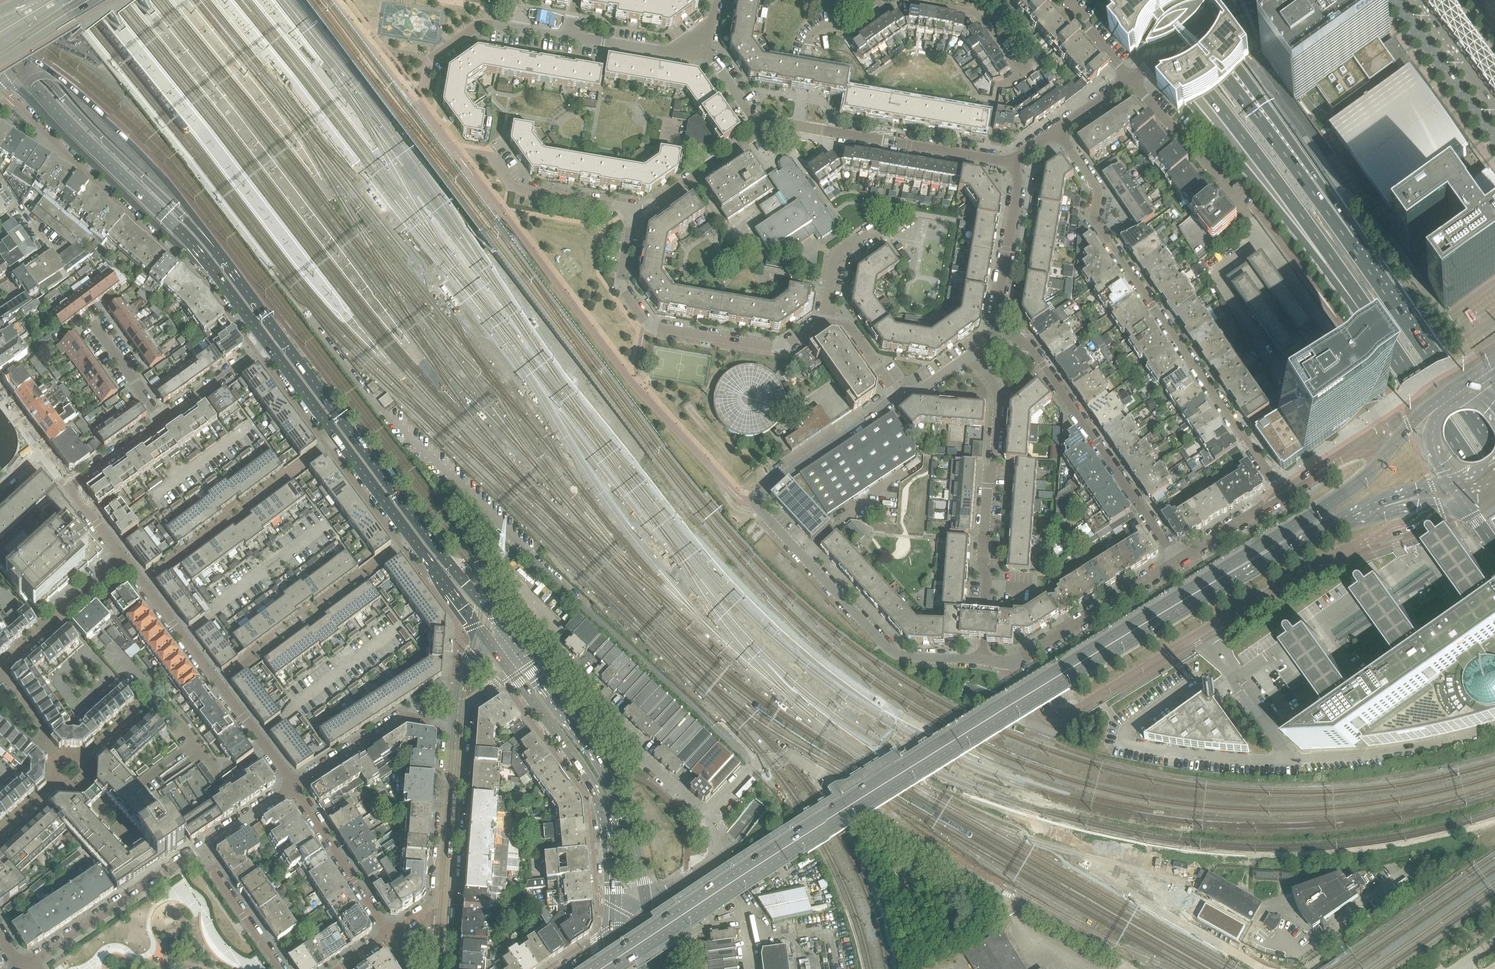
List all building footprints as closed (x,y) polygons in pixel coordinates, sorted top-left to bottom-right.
[(618,0),(582,0),(580,10),(590,12),(590,10),(596,11),(596,13),(601,14),(602,12),(607,13),(607,14),(616,16),(618,0)] [(655,4),(637,1),(633,0),(618,0),(616,16),(615,20),(625,22),(625,20),(636,22),(642,23),(642,24),(651,26),(655,4)] [(698,7),(699,0),(666,0),(663,2),(663,5),(655,4),(651,26),(660,28),(661,26),(669,27),(698,7)] [(756,15),(759,0),(736,0),(735,2),(737,2),(736,12),(734,12),(733,17),(735,17),(734,20),(733,27),(731,27),(730,32),(753,36),(756,15)] [(1047,0),(1009,0),(1018,10),(1020,9),(1024,14),(1022,15),(1025,18),(1029,23),(1031,21),(1046,8),(1050,4),(1047,0)] [(1189,25),(1195,19),(1195,17),(1196,16),(1196,15),(1196,14),(1195,13),(1193,13),(1192,10),(1197,9),(1202,8),(1204,7),(1200,1),(1199,0),(1132,0),(1131,1),(1125,8),(1119,15),(1115,22),(1114,23),(1113,24),(1115,26),(1111,30),(1110,30),(1126,49),(1131,44),(1136,50),(1138,53),(1138,51),(1137,50),(1149,43),(1148,45),(1153,44),(1161,42),(1168,38),(1176,35),(1183,30),(1189,25)] [(1200,1),(1204,7),(1212,17),(1222,30),(1223,32),(1224,33),(1230,29),(1210,3),(1207,0),(1199,0),(1200,1)] [(1383,217),(1466,157),(1463,152),(1470,147),(1409,61),(1405,57),(1403,59),(1395,47),(1397,45),(1395,42),(1384,50),(1378,42),(1388,35),(1363,0),(1341,0),(1264,55),(1297,100),(1352,61),(1354,63),(1352,64),(1352,63),(1298,102),(1307,114),(1371,204),(1379,214),(1380,213),(1383,217)] [(1277,7),(1286,20),(1304,7),(1299,0),(1287,0),(1277,7)] [(1487,11),(1485,13),(1494,26),(1494,0),(1479,0),(1487,11)] [(1068,32),(1059,22),(1060,21),(1057,17),(1055,18),(1046,8),(1031,21),(1036,27),(1034,28),(1047,42),(1048,40),(1053,45),(1068,32)] [(925,32),(928,11),(919,9),(918,12),(919,12),(916,30),(925,32)] [(916,30),(919,12),(918,12),(909,10),(908,16),(904,17),(907,29),(916,30)] [(934,33),(937,13),(928,11),(925,32),(934,33)] [(907,29),(904,17),(900,18),(896,13),(889,18),(900,34),(907,29)] [(943,35),(946,14),(937,13),(934,33),(943,35)] [(952,36),(955,18),(956,16),(946,14),(943,35),(952,36)] [(900,34),(889,18),(888,16),(880,22),(892,39),(900,34)] [(967,28),(963,26),(964,20),(955,18),(952,36),(961,38),(967,28)] [(892,39),(880,22),(872,27),(885,44),(892,39)] [(885,44),(872,27),(865,32),(877,49),(885,44)] [(966,45),(981,35),(980,34),(975,27),(970,30),(967,28),(961,38),(966,45)] [(1096,64),(1091,58),(1087,54),(1089,52),(1085,48),(1084,50),(1075,40),(1079,35),(1073,28),(1068,32),(1053,45),(1051,47),(1056,52),(1058,55),(1060,53),(1064,58),(1063,59),(1075,73),(1077,72),(1081,77),(1079,78),(1080,80),(1087,86),(1105,69),(1108,67),(1101,59),(1096,64)] [(1233,77),(1239,69),(1244,62),(1245,62),(1245,61),(1249,54),(1230,29),(1224,33),(1223,32),(1222,30),(1222,31),(1166,68),(1168,72),(1158,74),(1156,75),(1161,80),(1163,82),(1158,87),(1178,111),(1179,111),(1179,110),(1183,106),(1186,109),(1186,108),(1187,108),(1196,104),(1205,100),(1213,95),(1220,89),(1226,83),(1233,77)] [(763,60),(763,57),(755,45),(751,45),(753,36),(730,32),(729,39),(731,39),(729,50),(738,62),(736,63),(739,68),(741,67),(749,79),(758,80),(760,81),(760,82),(767,83),(771,61),(763,60)] [(877,49),(865,32),(857,38),(859,40),(860,39),(870,54),(877,49)] [(971,53),(988,41),(982,33),(980,34),(981,35),(966,45),(971,53)] [(776,46),(768,36),(764,39),(772,49),(776,46)] [(1032,49),(1038,43),(1033,38),(1027,44),(1032,49)] [(860,39),(859,40),(852,45),(855,50),(853,54),(862,60),(863,60),(870,54),(860,39)] [(976,60),(993,48),(988,41),(971,53),(976,60)] [(1478,54),(1469,41),(1465,44),(1474,57),(1478,54)] [(981,68),(999,55),(993,48),(976,60),(981,68)] [(895,58),(902,53),(899,49),(896,51),(892,54),(895,58)] [(495,75),(498,56),(496,52),(488,51),(488,53),(477,51),(465,59),(464,57),(459,61),(460,63),(448,71),(446,82),(445,82),(444,88),(466,92),(467,85),(469,85),(473,82),(481,77),(483,76),(484,73),(491,75),(495,75)] [(527,80),(531,58),(524,57),(524,59),(515,57),(516,55),(510,54),(509,56),(504,55),(504,54),(501,53),(496,52),(498,56),(495,75),(497,75),(500,76),(527,80)] [(640,84),(644,62),(635,60),(634,61),(618,59),(618,57),(608,55),(604,78),(640,84)] [(986,75),(1002,64),(1004,63),(999,55),(981,68),(986,75)] [(563,86),(567,64),(560,63),(560,65),(557,64),(551,63),(552,61),(546,60),(545,62),(537,61),(537,59),(531,58),(527,80),(563,86)] [(803,88),(806,67),(771,61),(767,83),(774,85),(774,83),(782,85),(782,87),(788,88),(788,85),(803,88)] [(677,90),(681,68),(670,66),(670,68),(664,67),(665,64),(659,63),(659,66),(650,64),(651,63),(644,62),(640,84),(677,90)] [(599,93),(602,70),(595,69),(595,71),(587,69),(587,67),(581,66),(581,68),(573,67),(573,65),(567,64),(563,86),(599,93)] [(1002,75),(1007,72),(1002,64),(986,75),(992,82),(1003,80),(1002,75)] [(845,91),(848,74),(806,67),(803,88),(824,92),(823,94),(829,95),(829,92),(838,94),(837,95),(844,97),(845,91)] [(712,94),(709,89),(711,88),(707,83),(706,84),(697,72),(689,71),(689,69),(681,68),(677,90),(685,92),(700,113),(701,114),(718,102),(719,101),(714,93),(712,94)] [(872,68),(866,73),(869,77),(875,73),(872,68)] [(978,78),(974,73),(972,74),(967,78),(971,83),(978,78)] [(1080,92),(1086,86),(1087,86),(1080,80),(1075,85),(1080,92)] [(1080,92),(1075,85),(1071,82),(1066,85),(1075,96),(1080,92)] [(1075,96),(1066,85),(1062,89),(1070,100),(1075,96)] [(512,94),(513,88),(498,86),(497,92),(512,94)] [(1064,103),(1057,93),(1052,86),(1044,91),(1056,108),(1064,103)] [(476,116),(477,114),(475,111),(468,100),(465,100),(466,92),(444,88),(443,95),(444,95),(442,106),(451,118),(449,119),(452,124),(454,123),(463,135),(474,137),(474,138),(481,139),(484,117),(476,116)] [(1070,100),(1062,89),(1057,93),(1064,103),(1065,104),(1070,100)] [(878,119),(882,97),(845,91),(844,97),(842,113),(848,114),(848,113),(857,114),(857,116),(862,117),(863,115),(871,117),(871,118),(878,119)] [(1056,108),(1044,91),(1036,96),(1049,113),(1056,108)] [(1049,113),(1036,96),(1029,101),(1041,119),(1049,113)] [(914,125),(918,103),(882,97),(878,119),(884,120),(884,119),(893,120),(892,122),(898,123),(898,121),(907,123),(907,124),(914,125)] [(679,112),(681,102),(680,102),(676,101),(675,101),(673,111),(679,112)] [(1041,119),(1029,101),(1021,107),(1032,122),(1034,124),(1041,119)] [(739,131),(731,120),(718,102),(701,114),(700,113),(691,119),(689,115),(673,113),(672,119),(688,122),(684,144),(714,149),(739,131)] [(949,131),(953,109),(918,103),(914,125),(920,127),(920,125),(929,126),(928,128),(934,129),(934,127),(942,129),(942,130),(949,131)] [(1147,118),(1134,103),(1110,120),(1112,123),(1121,137),(1125,135),(1126,135),(1127,134),(1128,135),(1144,120),(1147,118)] [(1032,122),(1021,107),(1014,112),(1017,123),(1021,122),(1025,127),(1032,122)] [(985,138),(989,115),(953,109),(949,131),(955,133),(956,131),(964,132),(964,134),(969,136),(970,133),(978,135),(978,136),(985,138)] [(1003,129),(1006,110),(996,109),(993,129),(1003,131),(1003,129)] [(1017,123),(1014,112),(1006,110),(1003,129),(1012,130),(1013,124),(1017,123)] [(1165,141),(1162,137),(1160,138),(1151,128),(1156,124),(1150,116),(1147,118),(1144,120),(1128,135),(1134,142),(1136,141),(1140,146),(1139,147),(1146,155),(1144,157),(1146,160),(1148,159),(1151,161),(1152,160),(1157,166),(1155,167),(1161,175),(1183,156),(1177,149),(1172,153),(1163,142),(1165,141)] [(1121,137),(1112,123),(1110,120),(1109,119),(1103,123),(1104,124),(1097,129),(1095,127),(1091,130),(1092,132),(1085,137),(1084,135),(1078,139),(1091,158),(1121,137)] [(546,155),(544,152),(535,138),(532,138),(534,130),(511,126),(510,133),(512,133),(510,144),(518,156),(516,158),(520,162),(522,161),(530,173),(541,175),(541,177),(547,178),(551,155),(546,155)] [(24,143),(0,127),(0,157),(10,163),(24,143)] [(34,183),(50,160),(24,143),(10,163),(17,168),(11,176),(31,190),(34,183)] [(665,181),(677,173),(680,155),(660,151),(659,157),(640,171),(634,170),(630,192),(640,194),(640,192),(648,193),(660,185),(662,186),(666,183),(665,181)] [(859,173),(862,153),(858,152),(853,151),(853,153),(850,172),(859,173)] [(850,172),(853,153),(844,152),(843,158),(839,159),(841,170),(850,172)] [(868,175),(871,154),(862,153),(859,173),(868,175)] [(877,176),(880,156),(871,154),(868,175),(869,175),(868,181),(875,182),(876,176),(877,176)] [(589,185),(593,163),(551,155),(547,178),(554,179),(554,177),(557,178),(568,180),(568,182),(574,183),(574,181),(580,182),(579,183),(589,185)] [(841,170),(839,159),(835,160),(831,155),(824,160),(835,175),(841,170)] [(886,178),(889,157),(880,156),(877,176),(886,178)] [(1205,192),(1200,186),(1196,182),(1198,180),(1195,176),(1193,178),(1184,167),(1189,163),(1183,156),(1161,175),(1167,182),(1169,180),(1173,186),(1172,187),(1184,201),(1185,200),(1189,205),(1187,207),(1194,214),(1213,198),(1216,196),(1210,188),(1205,192)] [(772,191),(764,179),(764,180),(749,157),(748,157),(731,169),(705,186),(704,187),(727,222),(738,215),(772,191)] [(825,210),(812,191),(816,189),(809,179),(806,181),(792,160),(790,158),(788,157),(786,157),(783,157),(781,158),(779,160),(778,162),(777,164),(778,167),(779,169),(781,172),(778,174),(776,171),(767,177),(768,177),(767,177),(781,197),(778,200),(775,196),(759,208),(768,222),(754,232),(768,253),(772,250),(792,254),(792,250),(793,250),(814,236),(817,241),(820,239),(821,240),(838,229),(837,227),(840,225),(828,208),(825,210)] [(895,179),(898,159),(889,157),(886,178),(895,179)] [(835,175),(824,160),(822,158),(815,163),(827,181),(835,175)] [(1041,198),(1040,205),(1062,209),(1064,197),(1068,198),(1074,199),(1074,203),(1080,204),(1081,196),(1069,194),(1065,193),(1066,188),(1067,182),(1074,176),(1061,158),(1055,162),(1056,163),(1054,165),(1047,170),(1045,185),(1044,190),(1042,199),(1041,198)] [(1109,185),(1126,173),(1115,158),(1098,169),(1109,185)] [(903,181),(907,160),(898,159),(895,179),(903,181)] [(42,223),(77,180),(71,174),(50,160),(34,183),(31,190),(38,195),(37,198),(38,199),(36,201),(36,202),(34,205),(37,207),(31,215),(42,223)] [(913,182),(916,162),(907,160),(903,181),(913,182)] [(921,184),(925,163),(916,162),(913,182),(921,184)] [(630,192),(634,170),(593,163),(589,185),(598,186),(599,185),(610,187),(610,189),(616,190),(616,188),(619,188),(618,190),(630,192)] [(827,181),(815,163),(807,169),(819,186),(827,181)] [(930,185),(933,165),(925,163),(921,184),(930,185)] [(939,187),(942,166),(933,165),(930,185),(939,187)] [(948,188),(951,168),(942,166),(939,187),(948,188)] [(958,190),(961,169),(951,168),(948,188),(957,190),(958,190)] [(999,202),(991,190),(993,189),(989,184),(987,185),(979,173),(968,171),(968,170),(961,169),(958,190),(957,190),(957,191),(965,193),(965,195),(975,208),(977,208),(975,220),(994,223),(998,221),(999,213),(998,213),(999,202)] [(1490,171),(1452,198),(1394,239),(1410,261),(1428,249),(1447,275),(1429,288),(1445,310),(1494,274),(1494,178),(1490,171)] [(1115,193),(1132,182),(1126,173),(1109,185),(1115,193)] [(64,241),(101,200),(77,180),(42,223),(64,241)] [(0,181),(0,218),(8,213),(17,207),(0,181)] [(1121,202),(1141,188),(1137,190),(1132,182),(1115,193),(1121,202)] [(1126,210),(1147,197),(1141,188),(1121,202),(1126,210)] [(704,214),(691,196),(685,200),(683,201),(684,203),(679,206),(678,204),(673,208),(674,209),(667,214),(666,213),(661,217),(674,235),(704,214)] [(1132,219),(1149,208),(1153,205),(1147,197),(1126,210),(1132,219)] [(1237,220),(1224,203),(1221,203),(1219,205),(1213,198),(1194,214),(1194,215),(1199,221),(1199,223),(1213,240),(1215,240),(1237,222),(1237,220)] [(124,221),(112,211),(101,200),(64,241),(72,248),(76,245),(80,249),(86,243),(89,245),(93,241),(95,242),(84,252),(88,256),(95,252),(100,247),(101,247),(108,240),(124,221)] [(1167,208),(1173,204),(1170,200),(1164,204),(1167,208)] [(1056,245),(1059,224),(1062,209),(1040,205),(1039,211),(1040,212),(1038,226),(1036,234),(1035,234),(1034,241),(1056,245)] [(1138,228),(1155,216),(1149,208),(1132,219),(1138,228)] [(662,267),(666,247),(667,240),(674,235),(661,217),(656,221),(657,222),(654,224),(647,228),(645,243),(643,243),(642,248),(644,249),(643,257),(641,257),(640,263),(662,267)] [(1391,228),(1383,217),(1380,219),(1388,230),(1391,228)] [(995,241),(995,239),(996,235),(994,235),(995,229),(996,229),(997,226),(998,221),(994,223),(975,220),(975,222),(970,252),(992,256),(993,249),(991,249),(993,240),(995,241)] [(132,261),(148,243),(130,226),(124,221),(108,240),(132,261)] [(36,241),(31,245),(20,229),(19,230),(13,222),(1,229),(7,237),(7,238),(9,240),(1,245),(0,246),(0,259),(8,272),(27,259),(41,249),(36,241)] [(1167,230),(1163,225),(1156,229),(1160,235),(1167,230)] [(1141,266),(1162,252),(1158,246),(1160,245),(1151,231),(1149,233),(1145,228),(1122,239),(1131,251),(1132,252),(1133,253),(1134,254),(1134,255),(1134,256),(1141,266)] [(1077,247),(1092,237),(1086,229),(1079,234),(1077,247)] [(1081,259),(1099,247),(1092,237),(1077,247),(1077,251),(1077,254),(1081,259)] [(1168,248),(1178,241),(1176,238),(1174,238),(1167,242),(1166,245),(1168,248)] [(1050,279),(1053,259),(1056,245),(1034,241),(1032,247),(1034,247),(1033,256),(1030,270),(1029,270),(1028,276),(1050,280),(1050,279)] [(140,291),(167,260),(148,243),(132,261),(144,271),(141,274),(143,276),(146,278),(137,289),(140,291)] [(44,294),(69,277),(67,274),(90,257),(88,256),(84,252),(80,249),(76,245),(72,248),(57,259),(52,252),(38,262),(37,262),(32,266),(24,271),(38,291),(42,296),(44,295),(44,294)] [(904,274),(898,266),(885,247),(879,251),(880,253),(873,258),(872,256),(867,259),(869,261),(857,269),(855,280),(853,280),(852,287),(874,291),(876,282),(885,275),(886,276),(884,277),(886,281),(885,282),(888,285),(891,283),(888,278),(890,277),(887,274),(895,268),(900,277),(904,274)] [(1116,273),(1107,260),(1099,247),(1081,259),(1076,264),(1076,265),(1078,267),(1076,269),(1075,282),(1085,275),(1090,282),(1092,281),(1096,286),(1116,273)] [(911,261),(904,251),(900,254),(907,264),(911,261)] [(1181,257),(1177,251),(1170,256),(1175,262),(1181,257)] [(989,277),(990,271),(988,270),(989,262),(991,262),(992,256),(970,252),(966,270),(962,269),(961,273),(966,274),(963,288),(986,291),(987,285),(985,284),(987,276),(989,277)] [(1158,291),(1178,276),(1175,271),(1177,269),(1168,255),(1165,257),(1162,252),(1141,266),(1147,276),(1149,276),(1151,278),(1150,280),(1158,291)] [(1314,329),(1301,311),(1262,257),(1229,281),(1234,289),(1269,337),(1282,355),(1288,363),(1322,338),(1315,329),(1314,329)] [(8,272),(0,259),(0,277),(8,272)] [(117,265),(112,260),(108,264),(114,269),(117,265)] [(162,288),(179,270),(167,260),(140,291),(137,295),(147,303),(150,300),(151,301),(162,288)] [(673,289),(663,276),(661,275),(662,267),(640,263),(639,270),(640,271),(638,281),(647,294),(645,295),(649,300),(650,298),(659,310),(667,312),(667,313),(676,315),(680,293),(672,291),(673,289)] [(1205,273),(1199,264),(1192,269),(1198,278),(1205,273)] [(1073,278),(1074,267),(1064,266),(1063,277),(1065,278),(1073,278)] [(38,291),(24,271),(23,269),(10,278),(19,291),(22,289),(26,294),(29,298),(38,291)] [(119,285),(108,270),(99,276),(111,291),(119,285)] [(203,292),(190,280),(179,270),(162,288),(162,289),(163,288),(174,299),(177,302),(185,309),(203,292)] [(1133,297),(1125,285),(1116,273),(1096,286),(1100,292),(1097,294),(1107,308),(1110,306),(1113,311),(1133,297)] [(111,291),(99,276),(91,282),(103,297),(111,291)] [(1045,307),(1047,296),(1049,287),(1050,280),(1028,276),(1026,283),(1028,283),(1023,312),(1030,321),(1028,322),(1032,327),(1051,315),(1045,307)] [(1196,301),(1192,296),(1194,294),(1184,279),(1182,281),(1178,276),(1158,291),(1164,300),(1166,301),(1168,303),(1167,305),(1175,316),(1196,301)] [(1064,281),(1050,279),(1050,280),(1049,287),(1063,290),(1064,281)] [(103,297),(91,282),(83,288),(94,304),(103,297)] [(889,322),(879,308),(873,299),(874,291),(852,287),(851,293),(853,293),(851,304),(859,316),(857,318),(861,322),(863,321),(867,328),(866,329),(870,335),(889,322)] [(94,304),(83,288),(75,294),(86,310),(94,304)] [(983,312),(984,307),(984,306),(982,306),(983,297),(985,298),(986,291),(963,288),(959,314),(951,319),(964,338),(970,334),(969,333),(978,326),(981,312),(983,312)] [(794,319),(806,310),(807,302),(809,302),(811,292),(788,289),(787,297),(784,296),(771,306),(771,308),(763,307),(759,329),(769,331),(769,329),(777,331),(789,322),(790,324),(795,320),(794,319)] [(223,318),(213,306),(203,292),(185,309),(203,334),(223,318)] [(718,322),(722,300),(680,293),(676,315),(686,316),(686,315),(697,317),(697,319),(703,320),(703,318),(708,319),(708,320),(718,322)] [(10,318),(19,313),(32,303),(29,298),(26,294),(0,311),(0,325),(10,318)] [(86,310),(75,294),(67,300),(78,316),(86,310)] [(1151,323),(1142,310),(1133,297),(1113,311),(1117,316),(1114,318),(1124,333),(1127,331),(1131,336),(1151,323)] [(114,319),(129,308),(123,299),(108,310),(114,319)] [(24,320),(42,307),(36,300),(32,303),(19,313),(24,320)] [(78,316),(67,300),(58,307),(70,322),(78,316)] [(759,329),(763,307),(722,300),(718,322),(727,324),(728,322),(739,324),(739,326),(744,327),(745,325),(750,326),(750,327),(759,329)] [(1230,312),(1223,300),(1219,302),(1227,315),(1230,312)] [(1212,325),(1204,313),(1196,301),(1175,316),(1178,320),(1180,319),(1189,332),(1187,333),(1191,339),(1212,325)] [(70,322),(58,307),(50,313),(62,328),(70,322)] [(120,327),(135,316),(129,308),(114,319),(120,327)] [(1076,343),(1065,328),(1062,330),(1059,325),(1068,319),(1068,318),(1061,308),(1051,315),(1032,327),(1057,362),(1075,350),(1072,345),(1076,343)] [(1477,319),(1470,310),(1465,314),(1471,323),(1477,319)] [(163,315),(158,311),(155,315),(160,319),(163,315)] [(1089,322),(1083,313),(1082,311),(1076,316),(1083,326),(1089,322)] [(1238,325),(1232,314),(1227,317),(1234,328),(1238,325)] [(126,335),(141,324),(135,316),(120,327),(126,335)] [(1092,326),(1099,321),(1096,317),(1093,319),(1090,323),(1092,326)] [(8,334),(6,332),(15,325),(10,318),(0,325),(0,339),(8,334)] [(241,343),(223,318),(203,334),(207,339),(211,345),(224,361),(240,349),(241,343)] [(964,338),(951,319),(929,335),(920,334),(917,356),(923,357),(923,355),(934,357),(946,349),(948,350),(952,347),(951,345),(958,340),(959,342),(964,338)] [(917,356),(920,334),(894,329),(889,322),(870,335),(874,340),(875,339),(882,348),(896,351),(896,353),(902,354),(902,352),(910,353),(910,355),(917,356)] [(1103,328),(1099,322),(1093,326),(1097,332),(1103,328)] [(1086,331),(1093,327),(1092,326),(1090,323),(1084,327),(1086,331)] [(1168,348),(1159,335),(1151,323),(1131,336),(1134,341),(1131,343),(1141,357),(1144,356),(1148,362),(1168,348)] [(132,344),(147,333),(141,324),(126,335),(132,344)] [(18,344),(29,336),(20,325),(8,334),(0,339),(0,357),(18,344)] [(1208,364),(1229,350),(1212,325),(1191,339),(1195,345),(1197,344),(1206,357),(1204,358),(1208,364)] [(46,342),(54,337),(60,333),(57,330),(37,344),(39,347),(46,342)] [(66,353),(81,342),(75,333),(60,345),(66,353)] [(138,352),(153,341),(147,333),(132,344),(138,352)] [(840,335),(830,334),(808,348),(812,354),(816,360),(820,358),(847,398),(843,401),(851,412),(873,398),(875,388),(840,335)] [(1098,352),(1101,350),(1106,347),(1105,345),(1101,339),(1098,334),(1093,337),(1089,340),(1098,352)] [(1113,343),(1107,334),(1101,338),(1108,347),(1113,343)] [(144,361),(159,349),(153,341),(138,352),(144,361)] [(1245,341),(1240,345),(1245,352),(1250,348),(1245,341)] [(72,362),(87,350),(81,342),(66,353),(72,362)] [(27,356),(18,344),(0,357),(0,375),(19,361),(27,356)] [(1113,357),(1109,351),(1106,347),(1101,351),(1108,361),(1113,357)] [(1185,373),(1177,361),(1168,348),(1148,362),(1152,367),(1149,369),(1159,383),(1162,381),(1165,386),(1185,373)] [(150,369),(165,358),(159,349),(144,361),(150,369)] [(222,362),(213,349),(205,355),(214,368),(222,362)] [(78,370),(93,359),(87,350),(72,362),(78,370)] [(818,370),(804,350),(794,358),(808,377),(818,370)] [(1092,366),(1086,358),(1082,351),(1078,354),(1075,350),(1057,362),(1072,385),(1091,372),(1091,373),(1098,368),(1095,364),(1092,366)] [(1225,388),(1246,374),(1229,350),(1208,364),(1212,370),(1214,369),(1223,382),(1221,383),(1225,388)] [(1347,425),(1405,383),(1382,351),(1321,389),(1312,394),(1312,395),(1279,415),(1276,417),(1255,431),(1282,468),(1282,467),(1284,470),(1305,455),(1347,425)] [(1118,364),(1129,356),(1127,354),(1123,356),(1122,354),(1114,359),(1118,364)] [(214,368),(205,355),(196,361),(205,374),(214,368)] [(48,374),(36,358),(35,357),(30,362),(42,378),(48,374)] [(205,374),(196,361),(194,358),(186,365),(197,380),(205,374)] [(84,378),(99,367),(93,359),(78,370),(84,378)] [(1260,361),(1249,368),(1251,371),(1251,372),(1258,367),(1262,364),(1261,363),(1260,361)] [(1262,364),(1258,367),(1263,375),(1267,373),(1262,364)] [(197,380),(186,365),(177,371),(188,386),(197,380)] [(247,388),(265,375),(258,366),(240,379),(247,388)] [(90,386),(105,375),(99,367),(84,378),(90,386)] [(785,403),(785,402),(784,398),(784,394),(782,388),(778,382),(774,377),(768,372),(762,369),(755,367),(751,367),(747,367),(741,368),(738,368),(733,370),(728,373),(724,377),(721,381),(719,383),(716,389),(714,396),(713,403),(714,410),(716,416),(719,422),(724,427),(729,431),(735,435),(739,436),(743,437),(750,438),(753,438),(758,437),(763,435),(769,431),(774,427),(779,422),(782,416),(784,410),(785,403)] [(38,394),(19,369),(2,381),(21,406),(38,394)] [(1126,375),(1121,369),(1118,372),(1122,378),(1126,375)] [(1138,375),(1135,370),(1130,374),(1133,378),(1138,375)] [(188,386),(177,371),(169,376),(180,392),(188,386)] [(1107,395),(1104,391),(1108,389),(1097,374),(1094,377),(1091,373),(1091,372),(1072,385),(1088,408),(1107,395)] [(1197,393),(1188,380),(1188,377),(1185,373),(1165,386),(1183,411),(1202,398),(1199,393),(1197,393)] [(1263,399),(1254,387),(1246,374),(1225,388),(1229,394),(1231,393),(1240,406),(1238,407),(1242,413),(1263,399)] [(95,395),(111,384),(105,375),(90,386),(95,395)] [(254,397),(271,384),(265,375),(247,388),(254,397)] [(180,392),(169,376),(161,383),(172,398),(180,392)] [(44,402),(60,390),(59,388),(54,381),(43,389),(38,394),(21,406),(27,414),(44,402)] [(373,395),(379,390),(373,382),(367,387),(368,389),(373,395)] [(1031,417),(1053,399),(1038,382),(1032,386),(1034,387),(1031,389),(1011,406),(1010,417),(1009,417),(1008,424),(1031,426),(1031,417)] [(172,398),(161,383),(152,389),(163,404),(172,398)] [(102,403),(116,393),(117,392),(111,384),(95,395),(102,403)] [(260,405),(277,393),(271,384),(254,397),(260,405)] [(51,411),(60,404),(66,411),(72,406),(67,398),(63,393),(60,390),(44,402),(27,414),(39,430),(40,430),(56,418),(51,411)] [(225,390),(216,397),(231,417),(240,410),(225,390)] [(1129,397),(1125,391),(1119,395),(1123,401),(1124,401),(1129,397)] [(267,414),(284,401),(277,393),(260,405),(267,414)] [(394,402),(387,394),(385,396),(378,401),(385,409),(392,403),(394,402)] [(1104,431),(1126,416),(1113,397),(1110,400),(1107,395),(1088,408),(1104,431)] [(231,417),(216,397),(207,404),(222,424),(231,417)] [(1214,418),(1205,405),(1205,402),(1202,398),(1183,411),(1200,436),(1219,422),(1216,418),(1214,418)] [(1276,417),(1263,399),(1242,413),(1255,431),(1276,417)] [(1158,407),(1153,400),(1146,404),(1151,411),(1158,407)] [(146,416),(135,401),(127,407),(138,422),(146,416)] [(273,423),(290,410),(284,401),(267,414),(273,423)] [(948,425),(950,402),(944,402),(943,403),(914,401),(906,408),(905,407),(900,412),(911,425),(908,427),(910,431),(921,423),(948,425)] [(985,427),(987,405),(979,404),(979,406),(957,404),(957,403),(950,402),(948,425),(985,427)] [(217,422),(205,406),(204,405),(199,409),(197,411),(194,413),(191,415),(189,416),(201,433),(208,428),(217,422)] [(63,427),(78,416),(72,406),(66,411),(62,414),(64,417),(59,422),(56,418),(40,430),(46,439),(63,427)] [(138,422),(127,407),(118,413),(129,429),(138,422)] [(791,452),(831,425),(819,407),(792,425),(797,433),(784,441),(791,452)] [(279,431),(297,419),(290,410),(273,423),(279,431)] [(129,429),(118,413),(110,419),(121,434),(129,429)] [(791,481),(773,498),(815,542),(832,525),(826,518),(842,507),(857,497),(856,497),(866,490),(867,491),(870,489),(869,488),(879,481),(880,482),(883,480),(882,479),(893,473),(896,471),(906,464),(906,465),(916,458),(917,448),(893,413),(791,481)] [(201,433),(189,416),(186,418),(183,420),(181,422),(179,424),(173,428),(185,444),(193,439),(200,433),(201,433)] [(1080,438),(1064,416),(1062,446),(1068,447),(1080,438)] [(1136,437),(1139,435),(1126,416),(1104,431),(1120,454),(1139,441),(1136,437)] [(121,434),(110,419),(102,425),(113,440),(121,434)] [(286,440),(303,427),(297,419),(279,431),(286,440)] [(1141,430),(1148,425),(1145,421),(1143,422),(1138,425),(1138,426),(1141,430)] [(1231,442),(1222,430),(1222,427),(1219,422),(1200,436),(1217,461),(1237,448),(1233,443),(1231,442)] [(1028,462),(1031,426),(1008,424),(1008,430),(1009,431),(1009,439),(1007,439),(1006,445),(1008,445),(1008,453),(1006,453),(1006,460),(1016,461),(1028,462)] [(113,440),(102,425),(93,431),(104,447),(113,440)] [(63,427),(46,439),(52,447),(63,462),(64,463),(69,469),(73,470),(74,470),(81,465),(88,459),(90,458),(96,454),(94,451),(92,448),(89,445),(83,450),(77,442),(70,433),(68,434),(63,427)] [(292,449),(310,436),(303,427),(286,440),(292,449)] [(185,444),(173,428),(168,431),(167,432),(165,433),(164,434),(163,435),(160,437),(161,439),(159,440),(158,438),(154,442),(166,458),(169,456),(171,459),(179,453),(180,453),(177,450),(185,444)] [(316,445),(310,436),(292,449),(299,458),(316,445)] [(1096,462),(1084,445),(1080,438),(1068,447),(1062,446),(1061,455),(1065,455),(1066,457),(1062,460),(1061,460),(1060,465),(1072,466),(1078,474),(1096,462)] [(1155,458),(1150,450),(1145,443),(1142,446),(1139,441),(1120,454),(1136,477),(1154,464),(1152,460),(1155,458)] [(166,458),(154,442),(149,445),(151,446),(148,448),(147,446),(144,448),(142,450),(140,452),(134,456),(146,473),(153,467),(155,470),(156,469),(164,464),(162,461),(166,458)] [(1191,460),(1183,448),(1179,450),(1180,452),(1185,460),(1187,463),(1191,460)] [(1234,463),(1243,457),(1237,448),(1217,461),(1215,462),(1218,466),(1230,459),(1231,458),(1234,463)] [(1170,459),(1180,452),(1179,450),(1178,449),(1168,455),(1170,459)] [(270,452),(262,458),(274,474),(282,468),(270,452)] [(146,473),(134,456),(128,460),(126,462),(124,463),(121,465),(118,467),(130,484),(137,479),(138,478),(146,473)] [(317,478),(332,467),(326,457),(310,468),(317,478)] [(274,474),(262,458),(253,465),(265,481),(274,474)] [(976,473),(977,462),(952,460),(952,471),(976,473)] [(1038,463),(1028,462),(1016,461),(1015,468),(1017,468),(1016,474),(1016,477),(1014,476),(1013,482),(1016,482),(1015,491),(1013,491),(1013,498),(1035,499),(1036,486),(1044,486),(1044,482),(1037,481),(1038,463)] [(1114,488),(1096,462),(1078,474),(1068,481),(1065,488),(1066,489),(1073,499),(1078,495),(1086,506),(1079,511),(1079,512),(1114,488)] [(1171,488),(1168,483),(1171,481),(1161,466),(1158,469),(1154,464),(1136,477),(1152,500),(1162,493),(1171,488)] [(1263,485),(1248,464),(1243,467),(1244,470),(1240,472),(1241,475),(1228,483),(1240,502),(1248,497),(1250,498),(1253,496),(1253,494),(1262,489),(1263,485)] [(265,481),(253,465),(245,471),(256,487),(265,481)] [(130,484),(118,467),(116,469),(113,471),(110,473),(108,474),(103,478),(115,495),(122,489),(130,484)] [(324,486),(339,475),(332,467),(317,478),(324,486)] [(256,487),(245,471),(236,478),(248,494),(256,487)] [(975,483),(976,473),(952,471),(951,481),(975,483)] [(1198,476),(1197,475),(1193,473),(1187,477),(1190,481),(1198,476)] [(330,495),(345,484),(339,475),(324,486),(319,489),(325,497),(326,497),(330,494),(330,495)] [(103,503),(115,495),(103,478),(102,479),(96,483),(92,485),(89,488),(91,490),(88,492),(104,515),(109,511),(103,503)] [(248,494),(236,478),(227,484),(237,498),(239,500),(248,494)] [(88,537),(89,536),(82,528),(83,528),(76,520),(76,519),(69,511),(70,511),(63,503),(64,502),(56,495),(57,494),(52,488),(52,487),(45,480),(26,498),(23,495),(0,516),(0,569),(14,584),(11,587),(19,595),(19,596),(22,593),(38,610),(103,554),(88,537)] [(974,493),(975,483),(951,481),(950,491),(974,493)] [(237,498),(227,484),(225,482),(217,488),(229,504),(237,498)] [(294,482),(285,489),(297,505),(306,499),(294,482)] [(1234,506),(1240,502),(1228,483),(1203,499),(1215,518),(1222,513),(1224,514),(1227,512),(1227,510),(1229,511),(1229,509),(1231,510),(1234,508),(1234,506)] [(337,504),(352,493),(345,484),(330,495),(337,504)] [(217,488),(208,495),(210,497),(220,511),(229,504),(217,488)] [(1132,513),(1114,488),(1079,512),(1084,518),(1073,525),(1077,531),(1087,524),(1091,529),(1080,537),(1084,543),(1090,539),(1095,536),(1098,535),(1110,527),(1123,519),(1132,513)] [(285,489),(276,496),(288,512),(297,505),(285,489)] [(974,504),(974,493),(950,491),(949,502),(974,504)] [(343,512),(358,501),(352,493),(337,504),(343,512)] [(1155,505),(1165,498),(1162,493),(1152,500),(1155,505)] [(276,496),(267,502),(279,518),(288,512),(276,496)] [(158,509),(150,497),(146,500),(154,512),(158,509)] [(220,511),(210,497),(201,503),(213,519),(222,513),(220,511)] [(1032,535),(1035,502),(1035,499),(1013,498),(1012,504),(1014,504),(1013,513),(1011,512),(1011,518),(1013,518),(1012,527),(1011,527),(1010,533),(1032,535)] [(1215,518),(1203,499),(1178,514),(1177,512),(1172,515),(1170,512),(1163,517),(1177,537),(1181,538),(1190,532),(1192,533),(1197,530),(1199,530),(1201,528),(1202,526),(1203,527),(1203,525),(1205,526),(1208,524),(1208,522),(1215,518)] [(350,521),(365,510),(358,501),(343,512),(350,521)] [(267,502),(259,508),(270,525),(279,518),(267,502)] [(973,514),(974,504),(949,502),(953,502),(952,512),(948,511),(948,512),(973,514)] [(138,527),(127,511),(121,503),(109,511),(104,515),(105,515),(110,523),(112,525),(114,529),(117,532),(121,539),(122,539),(138,527)] [(213,519),(201,503),(193,510),(204,526),(213,519)] [(259,508),(250,515),(264,533),(262,531),(270,525),(259,508)] [(204,526),(193,510),(184,516),(196,532),(204,526)] [(356,530),(371,519),(365,510),(350,521),(356,530)] [(972,524),(973,514),(948,512),(948,522),(952,523),(972,524)] [(1127,524),(1135,519),(1132,513),(1123,519),(1126,523),(1127,524)] [(250,515),(249,515),(251,518),(243,524),(255,540),(264,533),(250,515)] [(196,532),(184,516),(175,523),(187,539),(196,532)] [(361,540),(377,527),(371,519),(356,530),(352,533),(359,542),(361,540)] [(1113,532),(1126,523),(1123,519),(1110,527),(1113,532)] [(865,536),(852,522),(848,526),(860,540),(865,536)] [(187,539),(175,523),(166,529),(178,545),(187,539)] [(971,534),(972,524),(952,523),(951,533),(971,534)] [(243,524),(235,530),(233,527),(232,528),(246,546),(255,540),(243,524)] [(1158,551),(1139,525),(1137,526),(1140,530),(1138,531),(1141,536),(1123,548),(1136,569),(1157,556),(1158,551)] [(369,547),(384,536),(377,527),(361,540),(367,549),(369,547)] [(1101,540),(1113,532),(1110,527),(1098,535),(1100,539),(1101,540)] [(232,528),(224,534),(236,550),(244,544),(245,547),(246,546),(232,528)] [(149,541),(142,532),(126,544),(133,554),(149,541)] [(1031,553),(1032,538),(1032,535),(1010,533),(1009,540),(1011,540),(1010,549),(1008,548),(1008,554),(1010,554),(1009,563),(1008,563),(1007,570),(1030,571),(1031,558),(1036,558),(1037,553),(1031,553)] [(224,534),(215,540),(227,557),(236,550),(224,534)] [(863,562),(861,560),(839,535),(822,550),(827,556),(828,555),(834,561),(832,562),(836,567),(838,565),(843,571),(842,572),(847,577),(863,562)] [(1100,539),(1098,535),(1095,536),(1090,539),(1092,544),(1100,539)] [(391,545),(384,536),(369,547),(376,556),(391,545)] [(970,560),(970,555),(970,554),(968,554),(969,546),(970,546),(971,539),(948,537),(947,555),(939,555),(939,560),(947,560),(946,573),(968,575),(969,568),(967,568),(968,560),(970,560)] [(215,540),(206,547),(218,563),(227,557),(215,540)] [(1462,540),(1454,546),(1450,541),(1449,540),(1447,540),(1445,540),(1443,541),(1443,543),(1442,545),(1443,546),(1447,551),(1438,557),(1484,622),(1438,655),(1392,590),(1383,597),(1380,592),(1378,590),(1377,590),(1375,590),(1373,591),(1372,593),(1372,595),(1373,597),(1376,602),(1368,608),(1414,672),(1368,705),(1322,641),(1313,647),(1310,642),(1308,641),(1306,640),(1305,641),(1303,642),(1302,643),(1302,645),(1303,647),(1306,652),(1298,658),(1344,722),(1307,749),(1302,752),(1302,753),(1357,750),(1369,741),(1372,746),(1369,748),(1369,749),(1378,747),(1402,744),(1425,740),(1431,739),(1454,733),(1477,727),(1494,722),(1494,586),(1462,540)] [(139,562),(155,550),(149,541),(133,554),(139,562)] [(497,542),(491,549),(495,553),(502,546),(497,542)] [(206,547),(198,553),(210,569),(218,563),(206,547)] [(1136,569),(1123,548),(1097,564),(1110,585),(1122,578),(1122,576),(1123,575),(1130,571),(1131,572),(1136,569)] [(162,559),(155,550),(139,562),(146,571),(162,559)] [(346,552),(337,559),(349,575),(358,568),(346,552)] [(198,553),(189,560),(201,576),(210,569),(198,553)] [(389,579),(406,566),(400,557),(382,570),(389,579)] [(337,559),(328,565),(340,582),(349,575),(337,559)] [(189,560),(180,566),(182,570),(186,575),(189,580),(192,583),(201,576),(189,560)] [(888,588),(876,575),(863,562),(847,577),(851,582),(852,581),(858,587),(857,589),(861,593),(862,591),(868,598),(867,599),(871,604),(888,588)] [(1110,585),(1097,564),(1071,580),(1085,602),(1096,595),(1096,593),(1104,587),(1105,589),(1110,585)] [(328,565),(319,572),(331,588),(340,582),(328,565)] [(413,575),(406,566),(389,579),(395,588),(413,575)] [(178,581),(172,571),(155,584),(162,593),(178,581)] [(319,572),(311,578),(323,594),(331,588),(319,572)] [(384,578),(380,572),(376,575),(380,581),(384,578)] [(967,596),(968,590),(965,590),(966,581),(968,582),(968,575),(946,573),(938,573),(938,583),(945,584),(945,587),(934,586),(934,591),(944,591),(943,609),(946,610),(963,611),(965,611),(966,604),(964,604),(965,596),(967,596)] [(402,596),(419,583),(413,575),(395,588),(402,596)] [(311,578),(303,584),(301,582),(300,582),(314,601),(323,594),(311,578)] [(1085,602),(1071,580),(1062,586),(1063,588),(1060,590),(1061,592),(1056,595),(1056,598),(1050,599),(1050,601),(1059,617),(1070,611),(1069,609),(1078,604),(1079,605),(1085,602)] [(185,589),(178,581),(162,593),(169,601),(185,589)] [(300,582),(291,589),(303,605),(312,599),(313,601),(314,601),(300,582)] [(368,583),(359,590),(371,606),(380,599),(368,583)] [(408,605),(426,592),(419,583),(402,596),(408,605)] [(912,615),(903,604),(906,602),(903,598),(902,599),(903,600),(900,602),(888,588),(871,604),(876,609),(877,608),(883,614),(881,615),(885,620),(887,618),(893,624),(891,626),(896,630),(912,615)] [(140,604),(134,596),(129,590),(127,591),(125,589),(105,604),(108,607),(113,603),(123,616),(140,604)] [(191,598),(185,589),(169,601),(175,610),(191,598)] [(291,589),(283,595),(297,614),(297,613),(295,611),(303,605),(291,589)] [(371,606),(359,590),(351,596),(363,612),(371,606)] [(415,614),(432,601),(426,592),(408,605),(415,614)] [(283,595),(282,596),(284,598),(276,604),(288,620),(297,614),(283,595)] [(363,612),(351,596),(342,603),(354,619),(363,612)] [(1046,624),(1050,621),(1053,620),(1054,621),(1059,617),(1050,601),(1048,598),(1045,600),(1043,596),(1038,599),(1040,603),(1036,605),(1034,602),(1030,605),(1032,608),(1024,613),(1015,612),(1015,615),(1014,634),(1020,635),(1020,633),(1030,634),(1041,627),(1042,629),(1047,626),(1046,624)] [(198,606),(191,598),(175,610),(182,619),(198,606)] [(421,622),(438,609),(432,601),(415,614),(421,622)] [(1015,608),(1015,603),(1002,602),(1001,610),(1006,611),(1006,607),(1015,608)] [(87,640),(112,617),(114,616),(108,607),(104,611),(96,603),(72,624),(78,631),(87,640)] [(354,619),(342,603),(333,609),(345,625),(354,619)] [(276,604),(267,611),(279,627),(288,620),(276,604)] [(140,637),(157,624),(142,606),(126,619),(130,624),(129,625),(128,625),(124,628),(134,642),(140,637)] [(205,616),(198,606),(182,619),(189,628),(205,616)] [(25,610),(17,616),(21,620),(22,622),(22,621),(29,629),(37,622),(31,616),(25,609),(25,610)] [(325,615),(326,618),(337,632),(345,625),(333,609),(325,615)] [(428,631),(445,619),(438,609),(421,622),(428,631)] [(980,636),(982,613),(965,611),(963,611),(946,610),(946,622),(945,631),(945,640),(962,641),(962,638),(980,640),(980,636)] [(267,611),(259,617),(271,633),(279,627),(267,611)] [(1014,634),(1015,615),(1000,614),(988,613),(982,613),(980,636),(980,640),(986,640),(997,641),(997,644),(1004,645),(1005,642),(1014,642),(1014,634)] [(608,643),(596,631),(578,615),(572,621),(573,621),(571,623),(570,623),(565,629),(571,635),(574,637),(570,641),(569,639),(564,645),(566,646),(564,648),(569,652),(570,650),(573,653),(572,655),(576,659),(577,657),(579,659),(584,654),(583,652),(586,649),(595,657),(608,643)] [(945,640),(945,631),(946,622),(918,621),(912,615),(896,630),(900,635),(902,634),(909,642),(924,643),(924,645),(930,645),(930,643),(938,643),(938,645),(945,645),(945,640)] [(259,617),(250,623),(262,640),(271,633),(259,617)] [(338,634),(337,632),(326,618),(318,624),(330,640),(338,634)] [(441,677),(445,619),(428,631),(426,658),(439,678),(441,677)] [(18,625),(9,633),(15,642),(16,641),(29,629),(22,621),(22,622),(18,625)] [(218,633),(211,623),(195,636),(202,645),(218,633)] [(250,623),(241,630),(253,646),(262,640),(250,623)] [(147,647),(164,634),(157,624),(140,637),(147,647)] [(330,640),(318,624),(309,631),(319,644),(321,647),(330,640)] [(3,638),(9,633),(4,626),(0,629),(0,641),(3,638)] [(75,637),(67,628),(60,634),(68,643),(75,637)] [(119,637),(117,634),(114,631),(111,628),(108,631),(106,633),(114,641),(119,637)] [(141,652),(134,642),(124,628),(123,628),(123,629),(119,632),(129,644),(122,649),(131,660),(141,652)] [(319,644),(309,631),(307,628),(299,635),(311,651),(319,644)] [(241,630),(232,637),(234,640),(238,644),(241,649),(244,653),(253,646),(241,630)] [(10,648),(9,647),(10,647),(13,643),(14,643),(15,642),(9,633),(3,638),(0,641),(0,657),(10,648)] [(218,633),(202,645),(208,653),(224,641),(218,633)] [(68,643),(60,634),(53,641),(61,650),(68,643)] [(155,658),(172,644),(164,634),(147,647),(155,658)] [(112,643),(104,635),(99,639),(107,648),(112,643)] [(311,651),(299,635),(290,641),(302,657),(311,651)] [(61,650),(53,641),(46,647),(54,656),(61,650)] [(224,641),(208,653),(215,662),(231,650),(224,641)] [(302,657),(290,641),(281,648),(293,664),(302,657)] [(1095,647),(1093,644),(1092,641),(1087,644),(1090,651),(1095,647)] [(601,679),(622,656),(608,643),(595,657),(603,664),(599,668),(598,667),(593,672),(601,679)] [(163,668),(179,654),(172,644),(155,658),(163,668)] [(1107,667),(1105,664),(1100,655),(1095,647),(1090,651),(1087,644),(1060,661),(1055,664),(1056,667),(1063,677),(1069,687),(1070,690),(1107,667)] [(54,656),(46,647),(38,653),(46,662),(54,656)] [(293,664),(281,648),(273,654),(285,670),(293,664)] [(231,650),(215,662),(221,671),(238,659),(231,650)] [(34,671),(45,662),(46,663),(46,662),(38,653),(27,663),(34,671)] [(170,677),(186,664),(179,654),(163,668),(170,677)] [(285,670),(273,654),(264,661),(276,677),(285,670)] [(617,691),(637,670),(622,656),(601,679),(602,680),(601,682),(605,686),(607,684),(608,686),(608,688),(613,693),(616,693),(617,691)] [(439,678),(426,658),(426,661),(418,666),(430,684),(439,678)] [(34,671),(27,663),(23,667),(22,666),(11,676),(17,686),(29,675),(34,671)] [(177,687),(194,674),(186,664),(170,677),(177,687)] [(430,684),(418,666),(409,672),(421,690),(430,684)] [(631,721),(659,690),(637,670),(617,691),(623,697),(633,706),(629,709),(628,708),(623,713),(625,715),(623,716),(628,720),(629,719),(631,721)] [(238,692),(254,680),(247,672),(231,684),(238,692)] [(421,690),(409,672),(400,678),(412,696),(421,690)] [(182,694),(198,681),(199,680),(194,674),(177,687),(182,694)] [(36,685),(29,675),(17,686),(18,686),(18,685),(24,694),(36,685)] [(412,696),(400,678),(391,683),(403,702),(412,696)] [(244,701),(260,689),(254,680),(238,692),(244,701)] [(212,700),(208,695),(209,695),(203,688),(198,681),(182,694),(206,725),(222,712),(212,700)] [(171,691),(163,682),(160,684),(167,694),(171,691)] [(403,702),(391,683),(382,689),(394,707),(403,702)] [(42,694),(36,685),(24,694),(30,703),(42,694)] [(251,710),(267,698),(260,689),(244,701),(251,710)] [(394,707),(382,689),(373,695),(385,713),(393,708),(394,707)] [(653,741),(654,739),(681,711),(659,690),(631,721),(632,722),(631,723),(650,741),(651,739),(653,741)] [(134,700),(126,691),(119,697),(127,706),(134,700)] [(1249,752),(1214,704),(1219,701),(1212,691),(1145,739),(1157,742),(1180,745),(1203,749),(1221,750),(1241,752),(1249,752)] [(48,703),(42,694),(30,703),(36,711),(48,703)] [(385,713),(373,695),(364,701),(376,719),(385,713)] [(127,706),(119,697),(112,704),(120,713),(127,706)] [(257,718),(273,706),(267,698),(251,710),(257,718)] [(527,729),(506,701),(499,700),(480,713),(478,716),(477,724),(485,725),(493,734),(494,734),(493,734),(498,731),(500,734),(508,728),(515,738),(527,729)] [(376,719),(364,701),(355,707),(366,725),(376,719)] [(55,712),(48,703),(36,711),(43,720),(55,712)] [(120,713),(112,704),(105,710),(113,719),(120,713)] [(280,716),(273,706),(257,718),(264,728),(280,716)] [(366,725),(355,707),(346,713),(357,731),(366,725)] [(113,719),(105,710),(98,717),(106,726),(113,719)] [(668,769),(703,731),(681,711),(654,739),(662,747),(659,751),(658,749),(653,755),(654,756),(653,758),(657,762),(659,760),(662,763),(660,765),(665,769),(666,767),(668,769)] [(61,721),(55,712),(43,720),(49,729),(61,721)] [(210,746),(217,741),(234,728),(222,712),(206,725),(211,732),(203,738),(210,746)] [(357,731),(346,713),(337,719),(348,737),(357,731)] [(166,730),(153,715),(146,722),(159,737),(166,730)] [(106,726),(98,717),(90,723),(99,732),(106,726)] [(348,737),(337,719),(328,725),(339,743),(348,737)] [(51,741),(65,728),(61,721),(49,729),(54,737),(51,740),(51,741)] [(159,737),(146,722),(139,728),(152,743),(159,737)] [(99,732),(90,723),(83,730),(91,739),(99,732)] [(292,732),(286,723),(270,735),(276,744),(292,732)] [(492,755),(493,735),(493,734),(485,725),(477,724),(475,754),(492,755)] [(339,743),(328,725),(318,730),(330,749),(339,743)] [(11,733),(3,726),(0,729),(0,741),(2,743),(11,733)] [(67,747),(67,733),(64,729),(65,728),(51,741),(59,749),(61,747),(66,747),(67,747)] [(139,728),(132,734),(146,749),(153,743),(152,743),(139,728)] [(253,753),(240,736),(234,728),(217,741),(236,767),(253,753)] [(417,744),(419,730),(409,729),(404,729),(381,744),(389,756),(398,750),(396,748),(405,743),(417,744)] [(514,750),(533,736),(527,729),(515,738),(508,743),(514,750)] [(95,742),(91,739),(83,730),(79,733),(79,748),(83,748),(85,751),(95,742)] [(435,757),(436,738),(436,736),(433,733),(419,730),(417,744),(416,755),(435,757)] [(734,771),(740,765),(703,731),(668,769),(669,770),(668,771),(672,775),(674,774),(675,776),(680,770),(679,769),(682,765),(699,781),(696,785),(694,784),(689,789),(691,790),(690,792),(694,796),(695,794),(698,797),(697,799),(701,803),(703,801),(704,803),(705,802),(709,798),(708,796),(711,793),(712,794),(718,788),(720,786),(725,781),(725,780),(727,778),(727,779),(732,773),(731,773),(733,771),(734,771)] [(283,752),(299,740),(292,732),(276,744),(283,752)] [(11,750),(20,739),(11,733),(2,743),(11,750)] [(79,733),(67,733),(67,747),(79,748),(79,733)] [(132,734),(126,740),(139,755),(146,749),(132,734)] [(549,759),(540,746),(533,736),(514,750),(508,743),(501,749),(500,767),(511,768),(519,779),(511,779),(510,784),(511,784),(511,791),(520,792),(520,785),(519,785),(520,781),(530,773),(549,759)] [(19,757),(28,746),(20,739),(11,750),(19,757)] [(126,740),(119,746),(133,761),(139,755),(126,740)] [(289,761),(305,749),(299,740),(283,752),(289,761)] [(398,770),(389,756),(381,744),(373,750),(390,776),(390,775),(398,770)] [(26,763),(37,754),(36,753),(28,746),(19,757),(26,763)] [(119,746),(112,753),(125,768),(133,761),(119,746)] [(313,759),(305,749),(289,761),(296,770),(313,759)] [(500,767),(501,749),(493,755),(492,755),(475,754),(474,765),(500,767)] [(48,759),(40,750),(36,753),(37,754),(26,763),(27,764),(28,762),(31,766),(45,767),(45,766),(45,762),(48,759)] [(390,776),(373,750),(364,755),(381,781),(390,776)] [(112,876),(109,879),(117,890),(153,867),(186,844),(167,816),(163,819),(104,753),(95,762),(98,764),(97,786),(94,788),(91,791),(81,800),(59,799),(57,797),(48,805),(112,876)] [(381,781),(364,755),(352,763),(365,784),(367,787),(374,783),(375,784),(368,789),(373,795),(381,790),(382,792),(386,790),(381,781)] [(433,776),(434,764),(435,757),(416,755),(413,755),(413,762),(410,762),(409,775),(433,776)] [(568,784),(559,773),(549,759),(530,773),(520,781),(523,787),(527,784),(530,782),(534,779),(549,799),(568,784)] [(274,780),(260,761),(253,766),(254,767),(249,771),(244,763),(238,767),(244,774),(243,774),(245,776),(247,780),(239,785),(250,801),(260,794),(260,793),(266,789),(267,790),(273,786),(274,780)] [(202,763),(197,767),(211,786),(216,782),(202,763)] [(372,797),(364,785),(365,784),(352,763),(341,770),(354,791),(356,789),(363,801),(364,800),(366,804),(374,798),(373,797),(372,796),(372,797)] [(498,793),(500,773),(500,767),(474,765),(472,796),(498,799),(498,793)] [(45,779),(45,767),(31,766),(31,778),(45,779)] [(354,791),(341,770),(330,777),(344,797),(348,795),(351,800),(355,806),(363,801),(356,789),(354,791)] [(433,776),(409,775),(406,775),(406,782),(404,782),(404,791),(432,793),(433,776)] [(344,797),(330,777),(320,784),(329,798),(333,804),(344,797)] [(47,786),(44,783),(44,779),(45,779),(31,778),(26,782),(35,791),(38,794),(47,786)] [(222,786),(219,781),(214,785),(217,790),(222,786)] [(35,791),(26,782),(19,788),(27,797),(35,791)] [(240,808),(250,801),(239,785),(236,787),(234,784),(229,788),(228,785),(216,792),(220,798),(212,803),(212,804),(213,804),(223,819),(233,812),(233,811),(236,809),(239,807),(240,808)] [(329,798),(320,784),(314,788),(313,788),(313,789),(312,794),(319,805),(322,810),(333,804),(329,798)] [(524,793),(532,787),(529,784),(521,789),(524,793)] [(579,799),(568,784),(549,799),(556,808),(558,814),(559,825),(583,822),(581,805),(579,799)] [(27,797),(19,788),(12,795),(20,803),(27,797)] [(431,809),(432,793),(404,791),(403,800),(403,807),(431,809)] [(20,803),(12,795),(5,801),(13,810),(20,803)] [(351,808),(355,806),(351,800),(348,795),(344,797),(333,804),(322,810),(330,822),(351,808)] [(503,815),(505,799),(498,799),(472,796),(469,829),(509,832),(511,815),(503,815)] [(5,801),(0,806),(0,810),(6,816),(13,810),(5,801)] [(223,819),(213,804),(212,804),(212,803),(211,802),(203,807),(215,825),(223,819)] [(278,826),(296,814),(291,807),(286,806),(263,821),(267,827),(272,824),(275,828),(278,826)] [(215,825),(203,807),(195,813),(206,830),(215,825)] [(429,826),(431,809),(403,807),(401,824),(405,824),(429,826)] [(347,848),(368,834),(351,808),(330,822),(347,848)] [(63,826),(48,811),(0,855),(0,908),(27,887),(16,874),(65,829),(63,826)] [(206,830),(195,813),(186,818),(198,836),(206,830)] [(271,844),(302,824),(296,814),(278,826),(281,830),(271,837),(267,839),(271,844)] [(198,836),(186,818),(178,823),(190,841),(198,836)] [(535,827),(535,819),(525,819),(526,828),(535,827)] [(586,852),(583,822),(559,825),(543,826),(543,829),(543,831),(543,837),(544,837),(544,841),(556,840),(557,846),(551,847),(552,854),(586,852)] [(315,844),(309,834),(302,824),(271,844),(266,847),(269,852),(274,848),(275,850),(278,848),(288,841),(294,850),(276,863),(279,868),(315,844)] [(428,843),(429,826),(405,824),(404,836),(406,836),(405,841),(428,843)] [(266,847),(260,838),(253,828),(227,845),(236,859),(242,855),(244,857),(247,855),(247,857),(259,849),(260,851),(259,851),(267,862),(273,858),(269,852),(266,847)] [(507,863),(508,854),(526,855),(525,848),(524,842),(512,842),(511,848),(508,848),(509,832),(469,829),(467,860),(507,863)] [(375,858),(382,854),(387,850),(396,844),(393,840),(376,851),(373,846),(375,845),(368,834),(347,848),(360,868),(368,880),(383,870),(375,858)] [(81,846),(77,841),(73,845),(77,850),(81,846)] [(426,869),(428,848),(428,843),(405,841),(404,841),(402,863),(403,863),(402,868),(403,868),(426,869)] [(328,863),(322,853),(315,844),(279,868),(279,869),(283,874),(288,870),(302,862),(305,866),(296,871),(303,881),(309,878),(308,877),(328,863)] [(256,875),(248,864),(247,865),(244,861),(244,857),(242,855),(236,859),(227,845),(219,851),(218,856),(239,886),(256,875)] [(588,876),(586,852),(552,854),(544,855),(546,880),(588,876)] [(413,902),(402,884),(400,881),(382,854),(375,858),(383,870),(395,887),(390,891),(402,909),(405,910),(408,908),(409,905),(413,902)] [(505,889),(507,863),(467,860),(464,892),(497,895),(505,896),(505,895),(521,897),(523,891),(505,889)] [(114,892),(101,872),(94,863),(80,872),(100,901),(114,892)] [(346,891),(328,863),(308,877),(309,878),(326,905),(346,891)] [(424,894),(426,869),(403,868),(403,874),(402,884),(413,902),(414,904),(421,899),(424,894)] [(1299,881),(1299,872),(1289,872),(1254,870),(1254,880),(1276,880),(1281,881),(1299,881)] [(1203,881),(1207,874),(1202,871),(1198,878),(1203,881)] [(100,901),(80,872),(52,891),(56,897),(72,920),(100,901)] [(259,873),(256,875),(239,886),(258,914),(278,900),(259,873)] [(402,909),(390,891),(389,889),(385,891),(381,885),(384,882),(379,873),(368,880),(390,915),(396,916),(401,913),(400,911),(402,909)] [(1210,874),(1199,893),(1252,923),(1263,904),(1260,903),(1210,874)] [(590,905),(588,876),(546,880),(528,882),(524,891),(547,888),(547,894),(545,894),(546,902),(537,903),(536,905),(536,909),(556,908),(590,905)] [(1358,900),(1356,896),(1366,889),(1358,878),(1348,885),(1341,876),(1292,893),(1294,899),(1296,906),(1299,912),(1302,918),(1307,924),(1310,928),(1314,931),(1358,900)] [(293,889),(289,883),(282,887),(286,893),(293,889)] [(1374,908),(1398,891),(1395,886),(1371,903),(1374,908)] [(812,915),(806,887),(756,898),(772,923),(812,915)] [(359,911),(346,891),(326,905),(338,924),(359,911)] [(488,928),(490,908),(496,908),(497,895),(464,892),(462,925),(488,928)] [(72,920),(56,897),(29,916),(44,939),(72,920)] [(297,928),(288,914),(278,900),(258,914),(277,942),(297,928)] [(306,910),(301,902),(295,905),(300,913),(306,910)] [(589,934),(592,926),(590,905),(556,908),(556,913),(560,913),(549,927),(547,927),(550,931),(563,951),(583,937),(584,937),(589,934)] [(1206,906),(1199,919),(1237,941),(1245,927),(1206,906)] [(509,922),(514,910),(509,908),(504,920),(509,922)] [(324,964),(369,934),(370,928),(359,911),(338,924),(327,932),(319,937),(310,944),(324,964)] [(1004,917),(1001,912),(995,916),(998,920),(1004,917)] [(700,921),(695,914),(688,919),(693,926),(700,921)] [(1269,916),(1263,925),(1264,925),(1265,925),(1271,931),(1271,932),(1271,933),(1272,933),(1276,930),(1277,928),(1279,927),(1279,925),(1280,923),(1281,920),(1281,919),(1281,918),(1281,917),(1280,916),(1279,916),(1279,917),(1271,915),(1270,914),(1269,915),(1269,916)] [(44,939),(29,916),(12,927),(23,943),(22,943),(27,950),(37,943),(37,944),(44,939)] [(322,924),(314,929),(319,937),(327,932),(322,924)] [(487,940),(488,928),(462,925),(460,945),(475,946),(476,939),(487,940)] [(501,941),(500,943),(503,947),(505,945),(511,931),(512,931),(508,925),(506,929),(502,938),(501,941)] [(563,951),(550,931),(547,927),(542,931),(526,942),(528,945),(523,949),(536,968),(563,951)] [(534,935),(530,930),(524,934),(528,939),(534,935)] [(734,952),(733,941),(735,941),(735,938),(737,938),(736,932),(734,933),(734,930),(726,931),(727,933),(718,934),(718,932),(711,933),(711,936),(709,936),(710,942),(712,941),(712,943),(704,944),(705,953),(706,956),(705,956),(706,963),(707,963),(707,964),(735,960),(735,959),(736,959),(735,952),(734,952)] [(1002,933),(965,955),(974,968),(1024,968),(1002,933)] [(310,944),(304,935),(296,940),(303,949),(289,959),(296,968),(317,968),(324,964),(310,944)] [(486,954),(487,940),(476,939),(475,946),(460,945),(459,958),(485,961),(486,954)] [(788,965),(785,947),(762,950),(760,956),(762,968),(788,965)] [(523,949),(518,952),(516,949),(507,954),(509,957),(503,962),(502,960),(501,960),(498,956),(493,960),(495,964),(496,964),(499,968),(536,968),(523,949)] [(634,956),(630,949),(623,954),(627,960),(634,956)] [(393,964),(388,955),(382,954),(365,966),(367,968),(386,968),(393,964)] [(485,961),(459,958),(459,968),(484,968),(485,961)] [(737,968),(736,962),(735,960),(707,964),(707,966),(702,966),(702,965),(695,966),(695,968),(737,968)]
